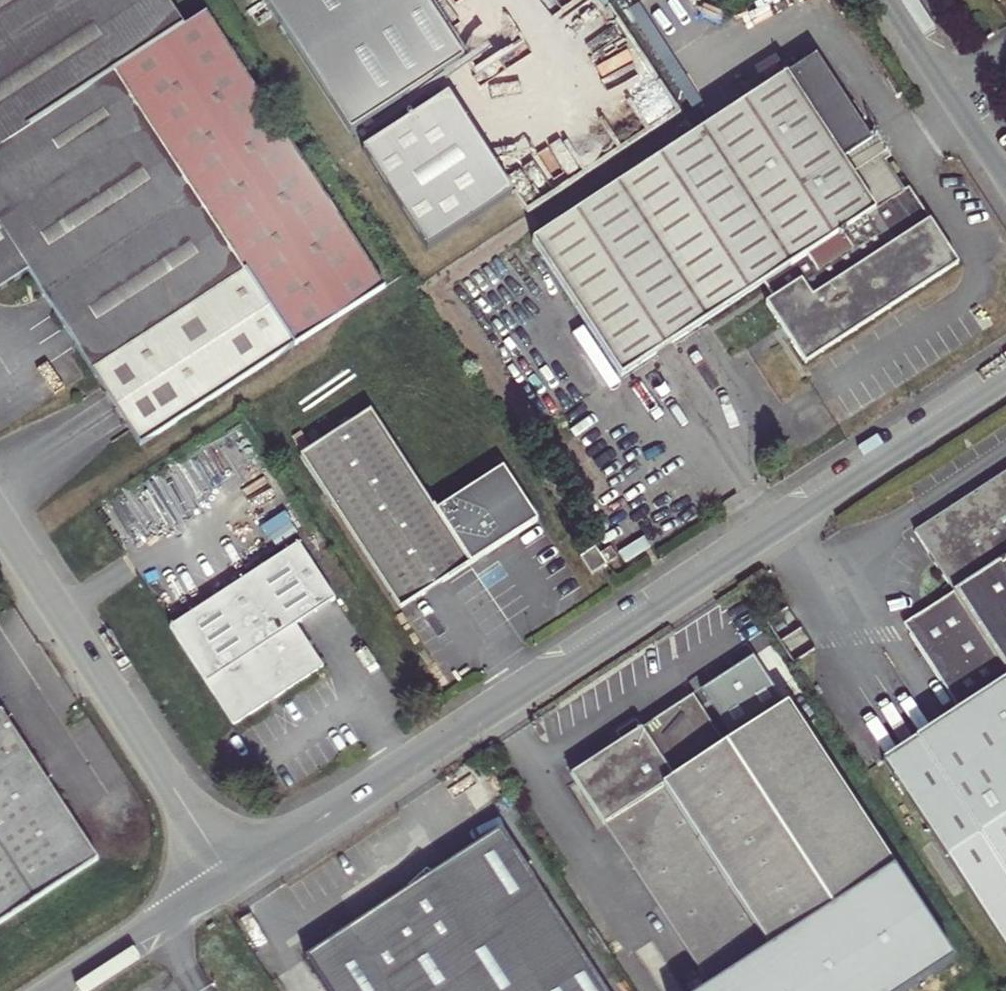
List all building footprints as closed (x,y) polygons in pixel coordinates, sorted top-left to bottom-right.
[(129,447),(376,292),(198,18),(175,31),(155,0),(0,0),(0,287),(18,273),(129,447)] [(353,133),(466,59),(426,0),(266,0),(353,133)] [(819,58),(538,240),(626,373),(770,281),(780,296),(771,302),(810,361),(960,263),(912,187),(905,191),(819,58)] [(303,458),(403,611),(471,568),(436,514),(372,415),(303,458)] [(506,469),(436,514),(471,568),(540,522),(506,469)] [(917,533),(957,592),(904,626),(959,711),(882,761),(1005,949),(1005,474),(917,533)] [(300,543),(171,626),(235,726),(322,669),(295,628),(337,601),(300,543)] [(582,556),(595,575),(619,558),(612,548),(601,555),(596,547),(582,556)] [(567,779),(709,990),(936,990),(960,975),(776,697),(714,738),(689,699),(567,779)] [(91,866),(0,726),(0,925),(91,866)] [(300,965),(317,990),(606,990),(501,832),(300,965)]
